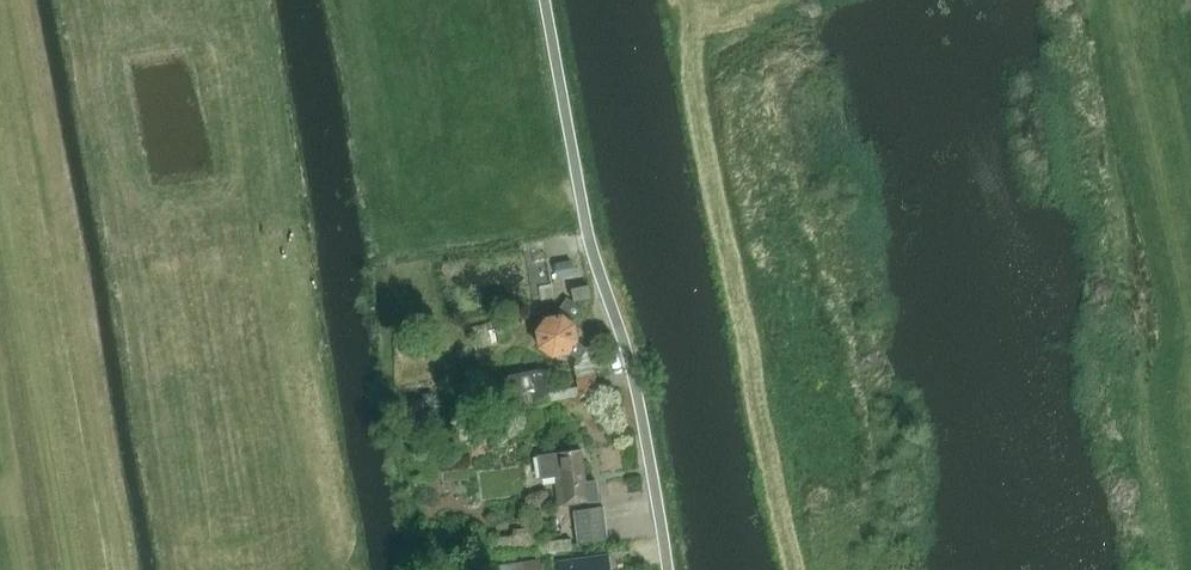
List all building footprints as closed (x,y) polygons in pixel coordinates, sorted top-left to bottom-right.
[(575,275),(572,260),(555,262),(558,278),(575,275)] [(589,284),(571,288),(574,300),(591,296),(589,284)] [(575,323),(574,323),(584,310),(567,297),(559,307),(561,314),(547,317),(537,330),(540,345),(553,355),(569,352),(579,360),(589,347),(578,339),(575,323)] [(549,401),(544,369),(508,376),(514,407),(549,401)] [(576,378),(580,396),(599,393),(596,375),(576,378)] [(581,449),(560,452),(538,455),(541,478),(556,477),(559,505),(599,499),(596,480),(585,481),(581,449)] [(578,543),(609,539),(603,505),(573,510),(578,543)] [(536,525),(516,526),(517,550),(537,549),(536,525)] [(561,569),(610,569),(608,554),(559,562),(561,569)]
